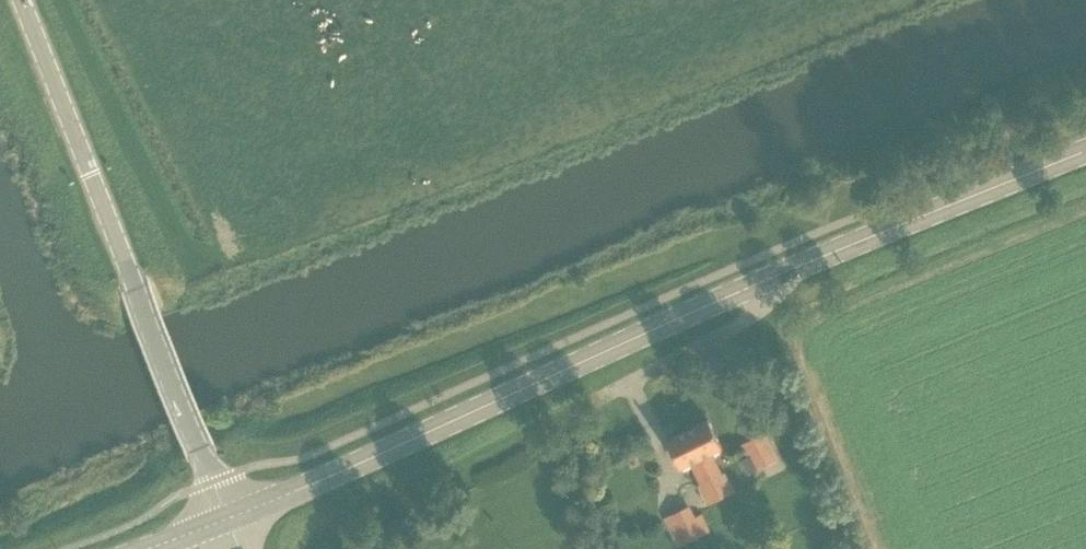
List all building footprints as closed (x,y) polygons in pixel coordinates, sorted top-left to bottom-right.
[(689,427),(722,496),(736,490),(727,470),(724,471),(722,468),(715,452),(725,447),(711,417),(689,427)] [(787,418),(779,423),(783,432),(792,428),(787,418)] [(722,496),(689,427),(667,438),(682,468),(692,463),(700,480),(697,482),(707,504),(722,496)] [(766,432),(746,443),(757,469),(779,460),(766,432)] [(664,517),(678,547),(711,530),(703,513),(697,516),(691,504),(664,517)]
